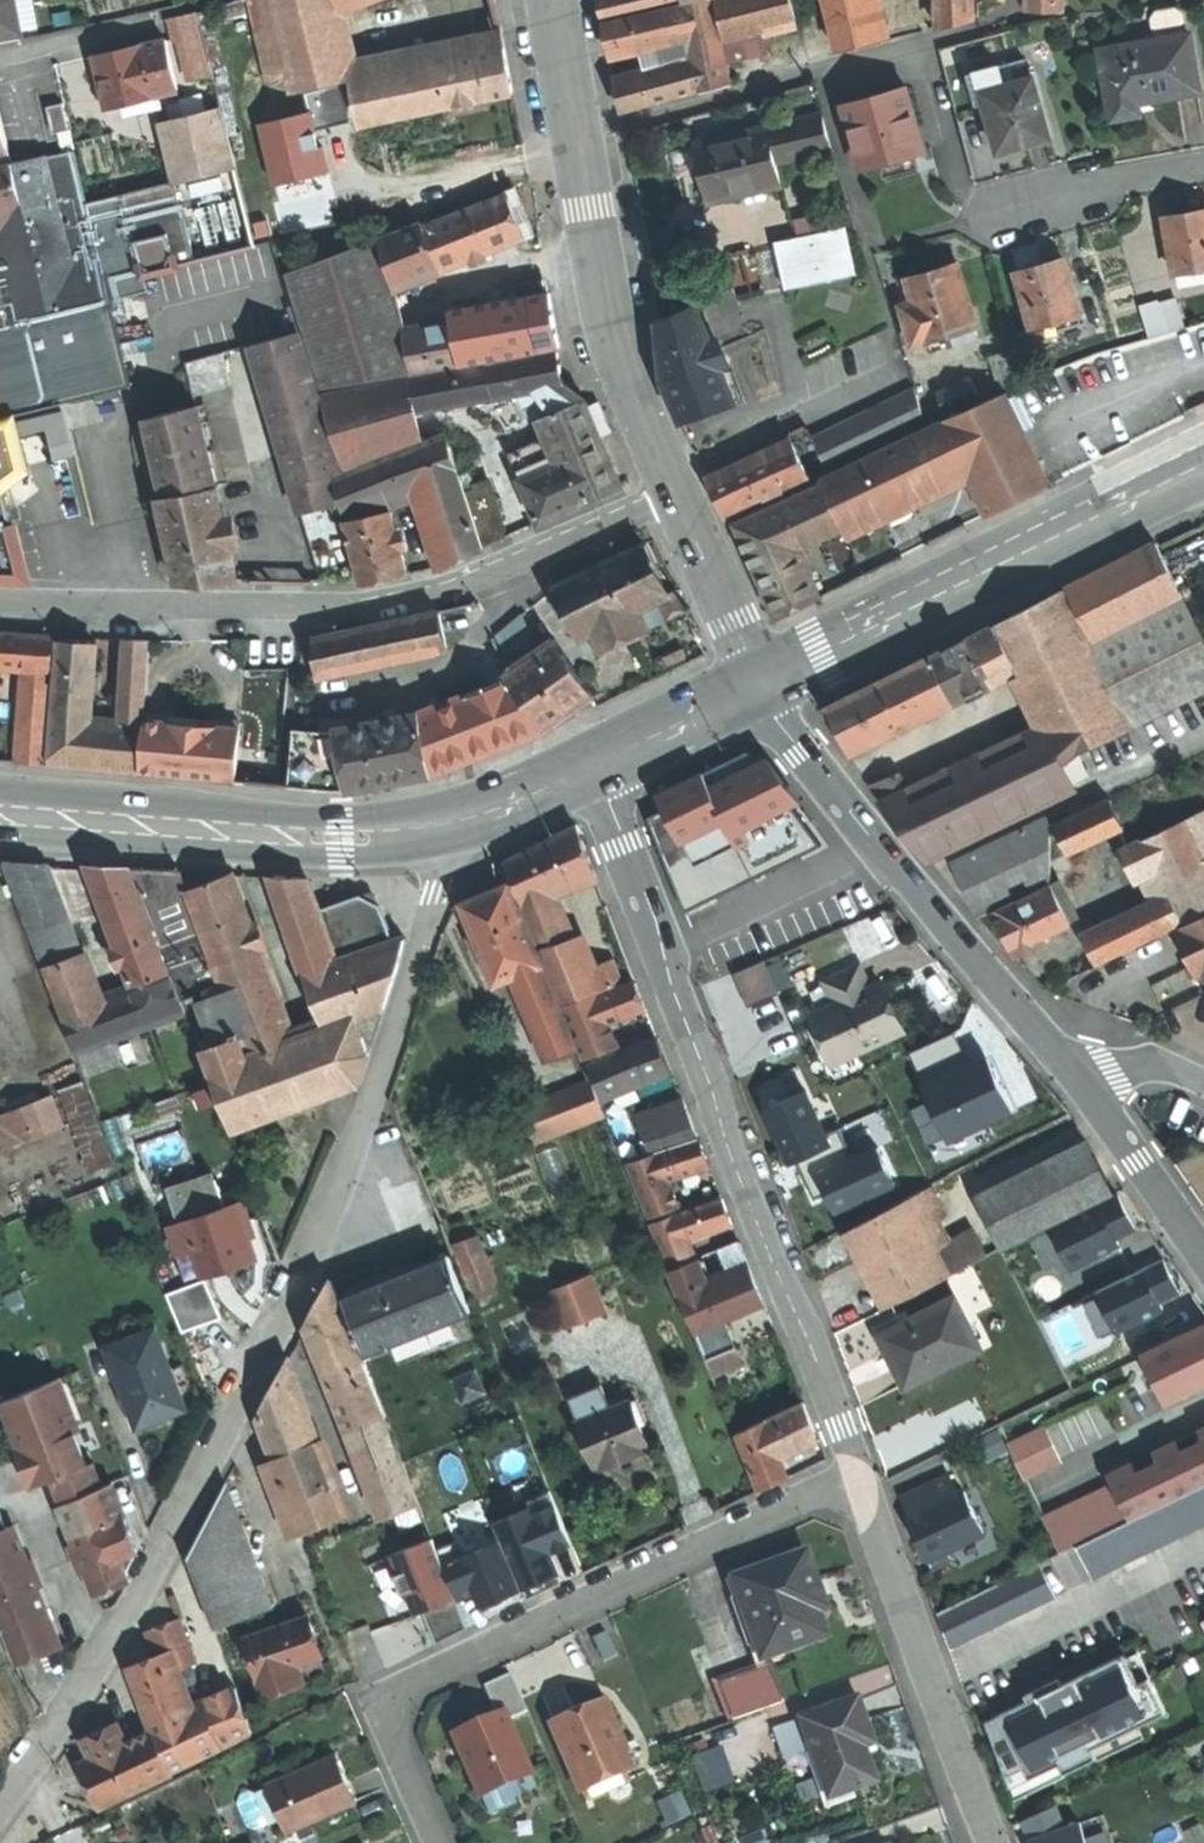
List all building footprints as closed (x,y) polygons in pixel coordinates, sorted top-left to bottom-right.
[(21,33),(21,30),(15,0),(0,0),(0,37),(21,33)] [(21,30),(39,26),(33,0),(15,0),(21,30)] [(310,124),(280,0),(259,0),(289,129),(310,124)] [(310,124),(360,112),(377,120),(448,104),(450,112),(488,104),(486,96),(513,91),(505,47),(352,77),(336,7),(356,0),(280,0),(310,124)] [(606,17),(685,1),(685,0),(602,0),(606,17)] [(680,3),(687,37),(694,64),(699,88),(732,80),(722,32),(716,0),(692,0),(680,3)] [(722,32),(759,24),(797,16),(794,0),(716,0),(722,32)] [(832,25),(837,49),(876,39),(868,0),(826,0),(832,25)] [(938,24),(957,20),(975,17),(974,0),(937,0),(938,24)] [(1028,9),(1046,10),(1064,10),(1064,0),(1028,0),(1028,9)] [(680,3),(604,20),(611,54),(687,37),(680,3)] [(1176,3),(1156,6),(1152,14),(1156,35),(1187,30),(1182,8),(1176,3)] [(197,10),(169,17),(175,38),(183,36),(193,77),(213,72),(197,10)] [(1156,35),(1101,46),(1114,114),(1127,112),(1140,110),(1138,97),(1201,85),(1190,29),(1187,30),(1156,35)] [(140,43),(153,96),(177,90),(164,37),(140,43)] [(117,48),(93,54),(106,106),(133,100),(153,96),(140,43),(117,48)] [(1026,57),(999,65),(1005,84),(1031,77),(1026,57)] [(694,64),(617,83),(622,109),(699,88),(694,64)] [(999,65),(977,71),(983,90),(992,126),(997,142),(1020,136),(1022,143),(1023,142),(1049,135),(1041,106),(1033,77),(1031,77),(1005,84),(999,65)] [(977,71),(971,73),(976,92),(983,90),(977,71)] [(918,169),(913,152),(906,127),(915,124),(904,85),(842,102),(861,167),(881,161),(886,178),(918,169)] [(983,90),(976,92),(985,128),(992,126),(983,90)] [(153,96),(133,100),(136,110),(155,105),(153,96)] [(64,102),(48,105),(55,132),(70,128),(64,102)] [(219,106),(163,121),(197,262),(254,247),(219,106)] [(822,117),(769,130),(778,166),(833,153),(822,117)] [(922,149),(915,124),(906,127),(913,152),(922,149)] [(769,130),(695,147),(699,163),(702,179),(722,174),(728,203),(743,200),(767,194),(783,191),(778,166),(769,130)] [(1020,136),(997,142),(998,149),(1022,143),(1020,136)] [(1022,143),(998,149),(999,153),(1024,146),(1023,142),(1022,143)] [(11,162),(7,144),(0,146),(0,165),(11,162)] [(74,148),(51,153),(58,175),(79,170),(74,148)] [(51,153),(43,155),(63,237),(71,264),(99,258),(86,201),(79,170),(58,175),(51,153)] [(0,207),(0,252),(63,237),(43,155),(27,158),(11,162),(22,202),(0,207)] [(0,165),(0,207),(22,202),(11,162),(0,165)] [(722,174),(702,179),(709,208),(728,203),(722,174)] [(122,193),(86,201),(99,258),(108,300),(148,290),(122,193)] [(767,194),(743,200),(746,208),(768,203),(767,194)] [(503,196),(425,225),(440,268),(519,237),(511,217),(503,196)] [(1164,214),(1173,271),(1175,271),(1174,267),(1203,262),(1203,208),(1187,210),(1164,214)] [(842,209),(808,216),(810,226),(812,234),(846,227),(842,209)] [(808,216),(792,219),(794,229),(798,229),(797,228),(810,226),(808,216)] [(423,220),(386,235),(397,283),(440,268),(425,225),(423,220)] [(810,226),(797,228),(798,229),(799,237),(812,234),(810,226)] [(799,237),(776,242),(779,256),(786,288),(856,274),(846,227),(812,234),(799,237)] [(386,235),(332,255),(349,335),(358,380),(415,371),(408,338),(397,283),(386,235)] [(0,252),(0,275),(11,324),(108,300),(99,258),(71,264),(63,237),(0,252)] [(1063,258),(1016,271),(1032,327),(1044,323),(1055,320),(1054,316),(1078,310),(1070,284),(1063,258)] [(1174,267),(1175,271),(1203,265),(1203,262),(1174,267)] [(956,264),(906,277),(913,301),(901,304),(911,342),(919,340),(926,338),(973,326),(956,264)] [(1175,271),(1176,279),(1203,275),(1203,265),(1175,271)] [(11,324),(0,275),(0,327),(11,324)] [(734,287),(707,298),(713,316),(740,306),(734,287)] [(1175,296),(1158,301),(1166,330),(1183,326),(1175,296)] [(1157,299),(1137,304),(1145,336),(1166,330),(1158,301),(1157,299)] [(0,327),(0,414),(128,384),(108,300),(11,324),(0,327)] [(697,302),(658,318),(663,378),(672,400),(681,422),(737,402),(697,302)] [(1078,310),(1054,316),(1055,320),(1077,314),(1079,314),(1078,310)] [(547,314),(454,330),(460,363),(557,345),(551,314),(547,314)] [(1079,323),(1077,314),(1055,320),(1044,323),(1047,332),(1079,323)] [(973,326),(926,338),(930,351),(976,338),(973,326)] [(299,328),(252,343),(277,428),(300,506),(339,497),(333,471),(340,468),(299,328)] [(454,330),(408,338),(415,371),(460,363),(454,330)] [(349,335),(334,339),(344,382),(358,380),(349,335)] [(1018,348),(990,355),(999,388),(1025,377),(1018,348)] [(561,366),(558,350),(546,351),(410,376),(418,410),(516,391),(564,382),(561,366)] [(221,351),(186,362),(194,391),(228,382),(221,351)] [(410,376),(322,393),(345,466),(423,437),(418,410),(410,376)] [(970,376),(937,390),(945,410),(950,409),(979,397),(970,376)] [(564,382),(516,391),(536,423),(545,419),(544,417),(586,397),(564,382)] [(914,387),(813,438),(828,469),(859,454),(925,421),(914,387)] [(1002,392),(944,419),(969,470),(991,513),(1049,485),(1002,392)] [(586,397),(544,417),(545,419),(552,435),(562,459),(581,503),(623,486),(586,397)] [(196,402),(143,418),(162,494),(215,484),(196,402)] [(944,419),(920,430),(945,480),(969,470),(944,419)] [(920,430),(884,447),(907,498),(945,480),(920,430)] [(447,432),(338,473),(348,513),(351,512),(388,495),(428,483),(460,473),(447,432)] [(562,459),(552,435),(511,452),(522,476),(562,459)] [(813,438),(796,446),(810,477),(828,469),(813,438)] [(792,440),(709,479),(717,497),(725,516),(810,477),(796,446),(792,440)] [(884,447),(862,457),(885,508),(907,498),(884,447)] [(862,457),(820,477),(821,479),(843,528),(885,508),(862,457)] [(562,459),(522,476),(540,521),(581,503),(562,459)] [(460,473),(428,483),(439,513),(470,503),(464,483),(460,473)] [(818,482),(734,521),(776,618),(823,595),(801,547),(843,528),(821,479),(817,480),(818,482)] [(472,481),(464,483),(470,503),(472,508),(481,505),(472,481)] [(162,494),(157,495),(177,581),(207,580),(237,579),(215,484),(162,494)] [(339,497),(300,506),(322,581),(357,581),(339,497)] [(481,505),(472,508),(484,545),(508,534),(498,499),(481,505)] [(470,503),(439,513),(453,557),(484,545),(472,508),(470,503)] [(391,508),(347,517),(362,581),(384,576),(407,571),(391,508)] [(642,541),(554,585),(579,636),(593,629),(635,609),(660,598),(670,593),(668,590),(655,566),(642,541)] [(1159,543),(1070,588),(1093,637),(1184,592),(1159,543)] [(670,593),(660,598),(667,614),(685,606),(676,586),(668,590),(670,593)] [(1062,592),(996,625),(1019,672),(1046,726),(1057,749),(1062,760),(1070,756),(1070,755),(1085,749),(1129,728),(1086,641),(1062,592)] [(1093,637),(1086,641),(1129,728),(1157,715),(1128,660),(1199,624),(1184,592),(1093,637)] [(660,598),(635,609),(643,624),(667,614),(660,598)] [(479,600),(438,609),(445,648),(467,692),(505,678),(500,670),(507,666),(493,633),(479,600)] [(376,622),(315,635),(318,672),(418,652),(445,648),(438,609),(376,622)] [(635,609),(593,629),(600,644),(643,624),(635,609)] [(521,610),(497,630),(511,661),(530,645),(531,642),(532,634),(521,610)] [(996,625),(934,657),(955,703),(1019,672),(996,625)] [(593,629),(579,636),(584,644),(592,647),(600,644),(593,629)] [(0,630),(0,664),(23,666),(36,667),(51,668),(54,633),(0,630)] [(554,636),(536,651),(515,667),(506,675),(544,728),(569,711),(594,693),(554,636)] [(152,638),(132,637),(129,685),(148,686),(152,638)] [(78,639),(60,638),(54,704),(90,706),(92,706),(96,640),(78,639)] [(536,651),(530,645),(511,661),(515,667),(536,651)] [(934,657),(831,707),(842,730),(852,753),(955,703),(934,657)] [(36,667),(23,666),(21,696),(34,697),(36,667)] [(51,668),(36,667),(34,697),(49,698),(51,668)] [(430,707),(419,710),(430,771),(541,730),(505,678),(467,692),(430,707)] [(148,686),(129,685),(128,719),(146,720),(147,714),(148,686)] [(34,697),(21,696),(17,759),(47,761),(51,698),(49,698),(34,697)] [(90,706),(54,704),(50,762),(140,770),(144,723),(146,723),(146,720),(128,719),(90,716),(90,706)] [(344,723),(336,729),(338,739),(344,786),(423,772),(430,771),(419,710),(344,723)] [(167,715),(147,714),(146,720),(146,723),(144,723),(140,770),(231,779),(236,774),(241,720),(219,719),(219,733),(167,729),(167,715)] [(219,719),(167,715),(167,729),(219,733),(219,719)] [(907,791),(884,801),(901,822),(1057,749),(1046,726),(907,791)] [(338,739),(336,729),(292,737),(258,781),(325,787),(323,742),(338,739)] [(338,739),(323,742),(325,787),(344,786),(338,739)] [(1057,749),(901,822),(927,855),(1074,785),(1073,784),(1062,760),(1057,749)] [(1070,756),(1062,760),(1073,784),(1088,777),(1077,754),(1070,756)] [(900,776),(871,784),(884,801),(907,791),(900,776)] [(673,784),(634,802),(633,807),(656,867),(699,851),(673,784)] [(1112,800),(1055,825),(1069,853),(1126,827),(1112,800)] [(805,810),(747,832),(773,899),(831,876),(805,810)] [(1189,819),(1201,844),(1203,842),(1203,812),(1189,819)] [(1046,817),(965,856),(993,913),(994,912),(1053,884),(1054,877),(1052,825),(1046,817)] [(1122,851),(1136,879),(1148,873),(1160,868),(1174,899),(1185,921),(1186,923),(1203,914),(1203,851),(1201,844),(1189,819),(1122,851)] [(578,825),(541,844),(559,891),(598,877),(588,851),(578,825)] [(699,851),(656,867),(681,934),(773,899),(747,832),(699,851)] [(541,844),(506,861),(541,947),(573,938),(556,892),(559,891),(541,844)] [(965,856),(952,862),(980,919),(993,913),(965,856)] [(50,866),(5,863),(33,932),(69,918),(50,866)] [(111,868),(91,867),(111,923),(146,910),(131,869),(111,868)] [(158,869),(135,868),(170,967),(173,973),(187,1011),(202,1049),(216,1045),(197,994),(200,992),(192,968),(214,960),(187,890),(180,871),(158,869)] [(234,872),(187,890),(214,960),(223,984),(242,1036),(248,1053),(284,1040),(234,872)] [(308,877),(276,875),(292,937),(324,925),(319,910),(308,877)] [(487,893),(462,903),(496,985),(512,978),(518,976),(545,965),(511,883),(487,893)] [(1053,884),(994,912),(1017,959),(1046,945),(1043,938),(1072,923),(1053,884)] [(360,895),(319,910),(324,925),(337,961),(394,941),(380,905),(360,895)] [(1174,899),(1118,927),(1128,949),(1185,921),(1174,899)] [(146,910),(111,923),(135,988),(173,973),(170,967),(168,968),(146,910)] [(47,968),(84,954),(70,917),(69,918),(33,932),(47,968)] [(1181,928),(1182,931),(1179,932),(1189,954),(1200,975),(1203,973),(1203,917),(1181,928)] [(324,925),(292,937),(316,1029),(356,1015),(337,961),(324,925)] [(1118,927),(1092,944),(1100,963),(1128,949),(1118,927)] [(573,938),(541,947),(563,1002),(593,992),(594,993),(599,992),(589,969),(576,937),(573,938)] [(394,941),(337,961),(356,1015),(357,1017),(384,1008),(400,962),(405,938),(394,941)] [(84,954),(47,968),(64,1014),(101,1001),(84,954)] [(770,958),(740,971),(753,1002),(784,989),(770,958)] [(214,960),(192,968),(200,992),(223,984),(214,960)] [(616,960),(589,969),(599,992),(625,983),(616,960)] [(861,964),(824,981),(834,1004),(871,987),(861,964)] [(545,965),(518,976),(524,990),(550,1051),(559,1054),(578,1047),(545,965)] [(64,1014),(63,1015),(78,1053),(105,1044),(116,1041),(115,1039),(187,1011),(173,973),(135,988),(101,1001),(64,1014)] [(518,976),(512,978),(517,992),(524,990),(518,976)] [(636,981),(564,1004),(586,1057),(619,1045),(609,1020),(647,1008),(642,995),(636,981)] [(834,1004),(817,1012),(829,1039),(837,1035),(847,1057),(904,1031),(894,1009),(882,982),(871,987),(834,1004)] [(197,994),(216,1045),(216,1046),(242,1036),(223,984),(200,992),(197,994)] [(284,1040),(248,1053),(272,1116),(358,1084),(369,1051),(357,1017),(356,1015),(316,1029),(284,1040)] [(962,1030),(919,1049),(929,1070),(972,1051),(962,1030)] [(837,1035),(829,1039),(839,1060),(847,1057),(837,1035)] [(216,1045),(202,1049),(215,1081),(233,1130),(272,1116),(248,1053),(242,1036),(216,1046),(216,1045)] [(659,1037),(616,1054),(629,1088),(673,1071),(666,1054),(659,1037)] [(78,1053),(76,1054),(83,1074),(112,1064),(105,1044),(78,1053)] [(73,1047),(50,1055),(87,1151),(110,1142),(83,1074),(76,1054),(73,1047)] [(615,1051),(596,1058),(610,1096),(629,1088),(616,1054),(615,1051)] [(953,1138),(1036,1114),(1018,1052),(935,1076),(953,1138)] [(46,1079),(18,1090),(27,1113),(55,1102),(46,1079)] [(592,1080),(522,1109),(535,1142),(605,1114),(592,1080)] [(898,1138),(856,1156),(825,1082),(779,1101),(829,1218),(916,1181),(898,1138)] [(0,1097),(0,1123),(27,1113),(18,1090),(0,1097)] [(690,1113),(640,1132),(646,1150),(698,1134),(690,1113)] [(700,1138),(660,1151),(671,1180),(712,1166),(706,1152),(700,1138)] [(1090,1145),(982,1198),(1004,1245),(1113,1192),(1090,1145)] [(660,1151),(629,1162),(652,1219),(683,1208),(671,1180),(660,1151)] [(931,1187),(905,1201),(932,1250),(957,1237),(931,1187)] [(725,1198),(678,1215),(686,1240),(692,1238),(735,1224),(730,1211),(725,1198)] [(235,1203),(243,1222),(249,1219),(242,1200),(235,1203)] [(905,1201),(853,1229),(893,1304),(946,1277),(932,1250),(905,1201)] [(235,1203),(185,1222),(205,1276),(231,1267),(256,1257),(243,1222),(235,1203)] [(678,1215),(653,1223),(672,1269),(700,1259),(692,1238),(686,1240),(678,1215)] [(183,1222),(169,1227),(179,1254),(193,1249),(183,1222)] [(957,1237),(932,1250),(946,1277),(988,1254),(974,1228),(957,1237)] [(474,1238),(451,1247),(460,1269),(483,1260),(474,1238)] [(745,1250),(725,1258),(733,1279),(753,1272),(754,1271),(745,1250)] [(395,1275),(342,1296),(363,1353),(471,1310),(449,1254),(395,1275)] [(1107,1339),(1179,1307),(1174,1296),(1192,1288),(1177,1255),(1088,1294),(1107,1339)] [(700,1259),(672,1269),(683,1299),(711,1288),(700,1259)] [(483,1260),(460,1269),(470,1292),(492,1283),(483,1260)] [(711,1288),(683,1299),(696,1331),(728,1319),(765,1303),(759,1287),(753,1272),(733,1279),(711,1288)] [(214,1275),(175,1290),(190,1329),(229,1314),(214,1275)] [(567,1327),(607,1311),(593,1275),(553,1291),(567,1327)] [(319,1300),(307,1323),(335,1394),(337,1393),(371,1380),(331,1278),(319,1300)] [(955,1296),(879,1335),(892,1361),(904,1386),(981,1348),(955,1296)] [(728,1319),(696,1331),(708,1360),(739,1348),(728,1319)] [(1150,1353),(1172,1398),(1203,1383),(1203,1326),(1150,1353)] [(154,1329),(106,1348),(136,1427),(160,1417),(184,1408),(176,1386),(169,1369),(154,1329)] [(739,1348),(708,1360),(713,1373),(744,1361),(739,1348)] [(182,1364),(169,1369),(176,1386),(189,1382),(182,1364)] [(281,1371),(257,1418),(272,1458),(273,1457),(309,1443),(281,1371)] [(66,1374),(5,1398),(39,1483),(60,1476),(68,1500),(94,1489),(96,1488),(103,1485),(98,1473),(94,1461),(88,1463),(73,1425),(80,1423),(66,1374)] [(371,1380),(337,1393),(350,1428),(383,1415),(371,1380)] [(640,1398),(634,1400),(641,1416),(647,1414),(640,1398)] [(601,1463),(604,1461),(606,1468),(629,1458),(649,1450),(646,1444),(651,1442),(641,1416),(634,1400),(584,1421),(601,1463)] [(766,1419),(754,1425),(766,1455),(777,1449),(815,1431),(810,1417),(804,1402),(767,1421),(766,1419)] [(383,1415),(350,1428),(386,1514),(419,1503),(385,1414),(383,1415)] [(754,1425),(738,1433),(761,1491),(788,1477),(777,1449),(766,1455),(754,1425)] [(1023,1478),(1058,1461),(1041,1426),(1006,1442),(1023,1478)] [(1107,1485),(1125,1522),(1140,1515),(1203,1484),(1203,1439),(1107,1485)] [(309,1443),(273,1457),(300,1532),(338,1517),(309,1443)] [(977,1536),(948,1474),(897,1498),(930,1568),(950,1559),(946,1550),(977,1536)] [(103,1485),(96,1488),(109,1521),(124,1516),(112,1482),(103,1485)] [(1140,1515),(1125,1522),(1074,1545),(1089,1578),(1203,1523),(1203,1484),(1140,1515)] [(1125,1522),(1107,1485),(1039,1515),(1057,1553),(1074,1545),(1125,1522)] [(226,1487),(188,1556),(212,1625),(270,1605),(226,1487)] [(94,1489),(68,1500),(80,1530),(105,1521),(94,1489)] [(68,1500),(61,1504),(72,1533),(80,1530),(68,1500)] [(124,1516),(109,1521),(126,1565),(136,1548),(124,1516)] [(80,1530),(72,1533),(77,1544),(87,1570),(96,1592),(128,1579),(107,1520),(105,1521),(80,1530)] [(0,1530),(0,1626),(13,1661),(57,1644),(11,1525),(0,1530)] [(406,1590),(414,1610),(423,1606),(437,1642),(467,1627),(456,1598),(455,1598),(433,1540),(393,1555),(400,1574),(397,1575),(403,1591),(406,1590)] [(77,1544),(70,1546),(80,1573),(87,1570),(77,1544)] [(808,1552),(735,1580),(765,1664),(774,1662),(786,1658),(784,1651),(826,1635),(819,1608),(826,1605),(817,1579),(808,1552)] [(940,1614),(953,1648),(1057,1597),(1041,1564),(940,1614)] [(304,1616),(241,1639),(263,1694),(301,1680),(295,1663),(293,1660),(296,1654),(317,1647),(304,1616)] [(179,1620),(147,1631),(156,1656),(170,1651),(177,1668),(194,1662),(179,1620)] [(608,1631),(591,1639),(601,1666),(619,1659),(608,1631)] [(293,1660),(295,1663),(320,1654),(317,1647),(296,1654),(293,1660)] [(144,1661),(129,1666),(150,1724),(179,1712),(192,1707),(191,1704),(177,1668),(170,1651),(156,1656),(144,1661)] [(1128,1653),(1001,1715),(1032,1778),(1062,1763),(1067,1773),(1101,1757),(1096,1748),(1169,1712),(1152,1677),(1142,1682),(1128,1653)] [(774,1662),(765,1664),(746,1670),(758,1709),(785,1699),(774,1662)] [(746,1670),(738,1673),(751,1712),(758,1709),(746,1670)] [(506,1672),(494,1677),(501,1692),(504,1689),(511,1703),(518,1701),(506,1672)] [(751,1712),(738,1673),(720,1679),(733,1718),(751,1712)] [(234,1687),(202,1700),(218,1748),(251,1731),(234,1687)] [(860,1696),(803,1718),(831,1800),(873,1784),(861,1749),(876,1742),(868,1721),(860,1696)] [(614,1699),(560,1723),(588,1792),(594,1790),(637,1769),(638,1768),(617,1723),(623,1720),(618,1709),(614,1699)] [(202,1700),(191,1704),(192,1707),(179,1712),(182,1720),(155,1733),(172,1770),(218,1748),(202,1700)] [(505,1708),(456,1730),(463,1747),(456,1751),(465,1773),(475,1795),(530,1770),(505,1708)] [(179,1712),(150,1724),(153,1730),(155,1733),(182,1720),(179,1712)] [(1014,1787),(1032,1778),(1001,1715),(990,1721),(1014,1787)] [(102,1731),(88,1737),(97,1757),(91,1759),(81,1764),(100,1805),(172,1770),(155,1733),(153,1730),(125,1743),(116,1724),(102,1731)] [(456,1730),(449,1733),(456,1751),(463,1747),(456,1730)] [(88,1737),(83,1740),(91,1759),(97,1757),(88,1737)] [(728,1745),(711,1750),(720,1784),(737,1779),(728,1745)] [(340,1752),(272,1782),(291,1826),(359,1796),(350,1774),(340,1752)] [(637,1769),(594,1790),(600,1802),(641,1781),(637,1769)] [(530,1770),(475,1795),(479,1807),(535,1781),(530,1770)] [(1099,1814),(1072,1822),(1067,1804),(1027,1815),(1035,1842),(1107,1842),(1099,1814)]
